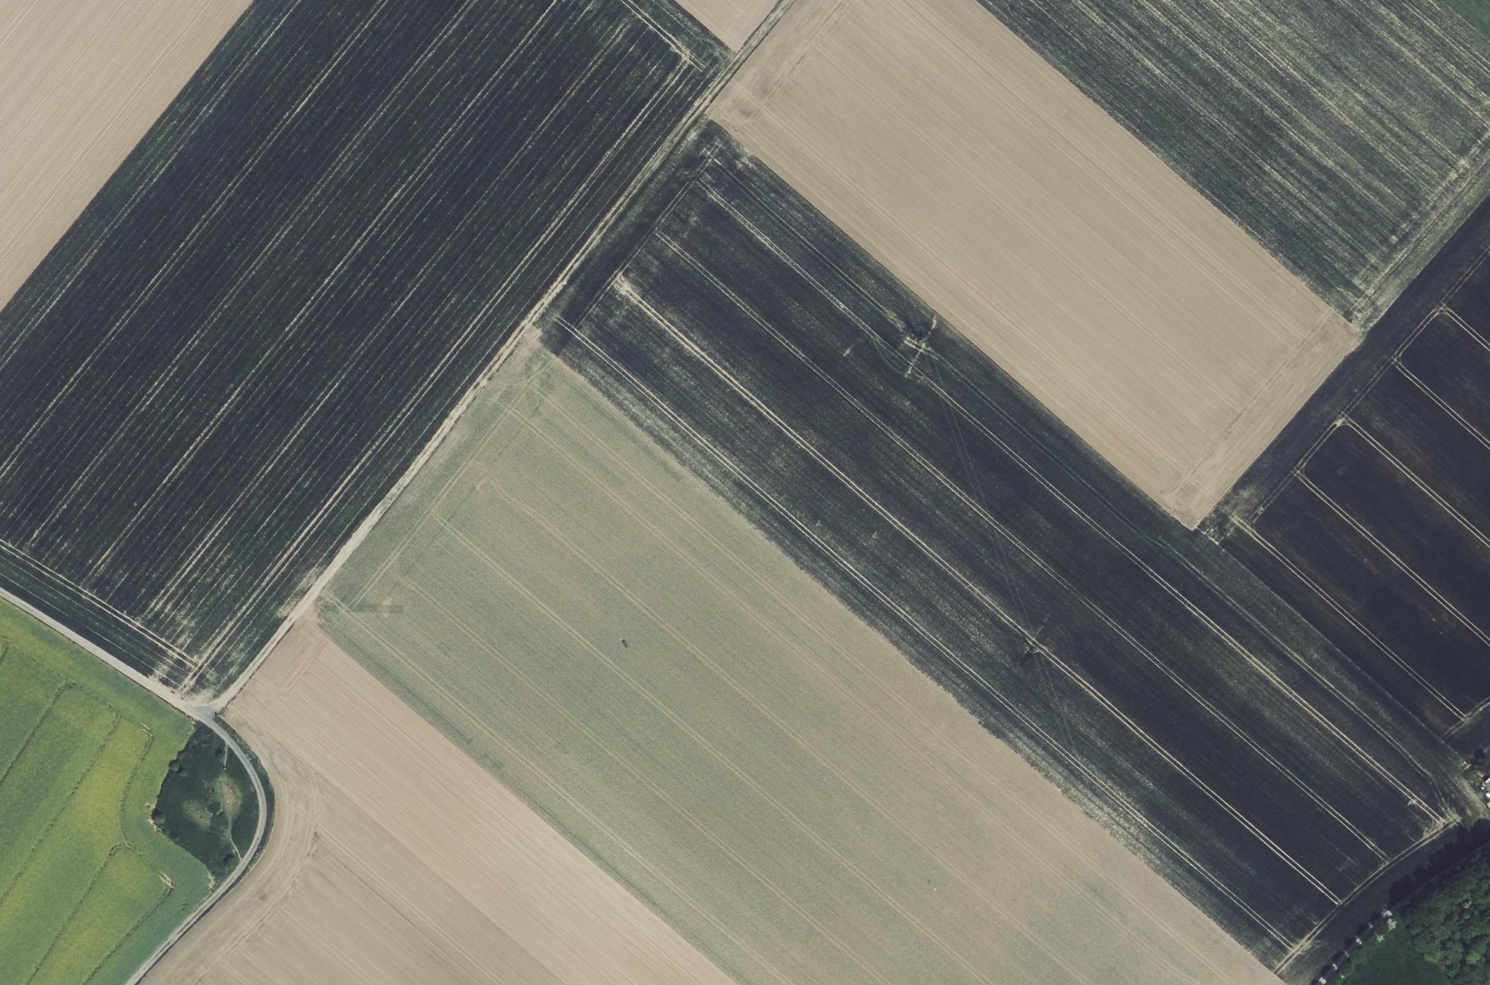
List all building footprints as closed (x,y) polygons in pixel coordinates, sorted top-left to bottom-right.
[(1479,789),(1486,795),(1489,791),(1489,777),(1479,789)]
